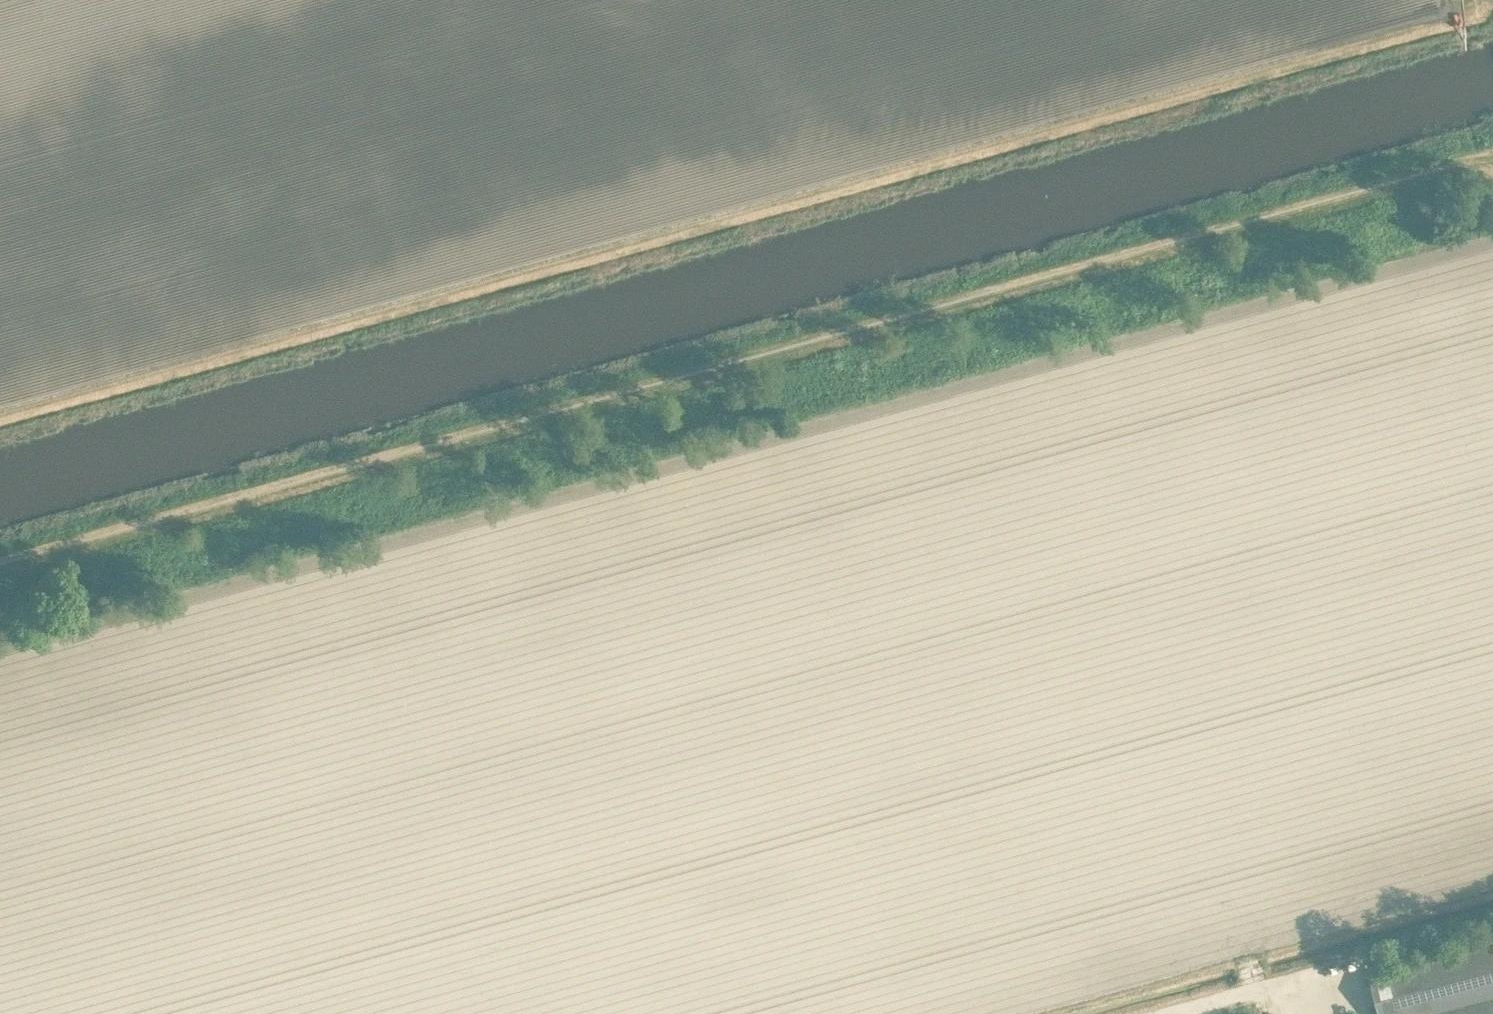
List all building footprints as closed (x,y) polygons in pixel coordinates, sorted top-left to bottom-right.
[(1364,973),(1375,1013),(1402,1013),(1492,991),(1492,960),(1487,939),(1364,973)] [(1402,1013),(1492,1013),(1492,991),(1402,1013)]
